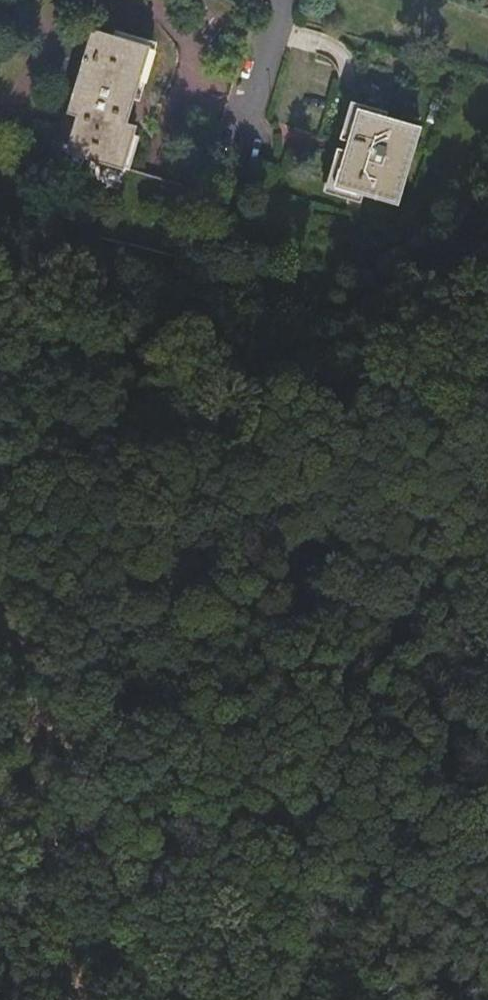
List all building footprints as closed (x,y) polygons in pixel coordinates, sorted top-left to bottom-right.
[(127,126),(147,49),(90,34),(67,116),(77,119),(68,157),(123,172),(134,128),(127,126)] [(393,207),(418,129),(355,109),(330,188),(393,207)]
